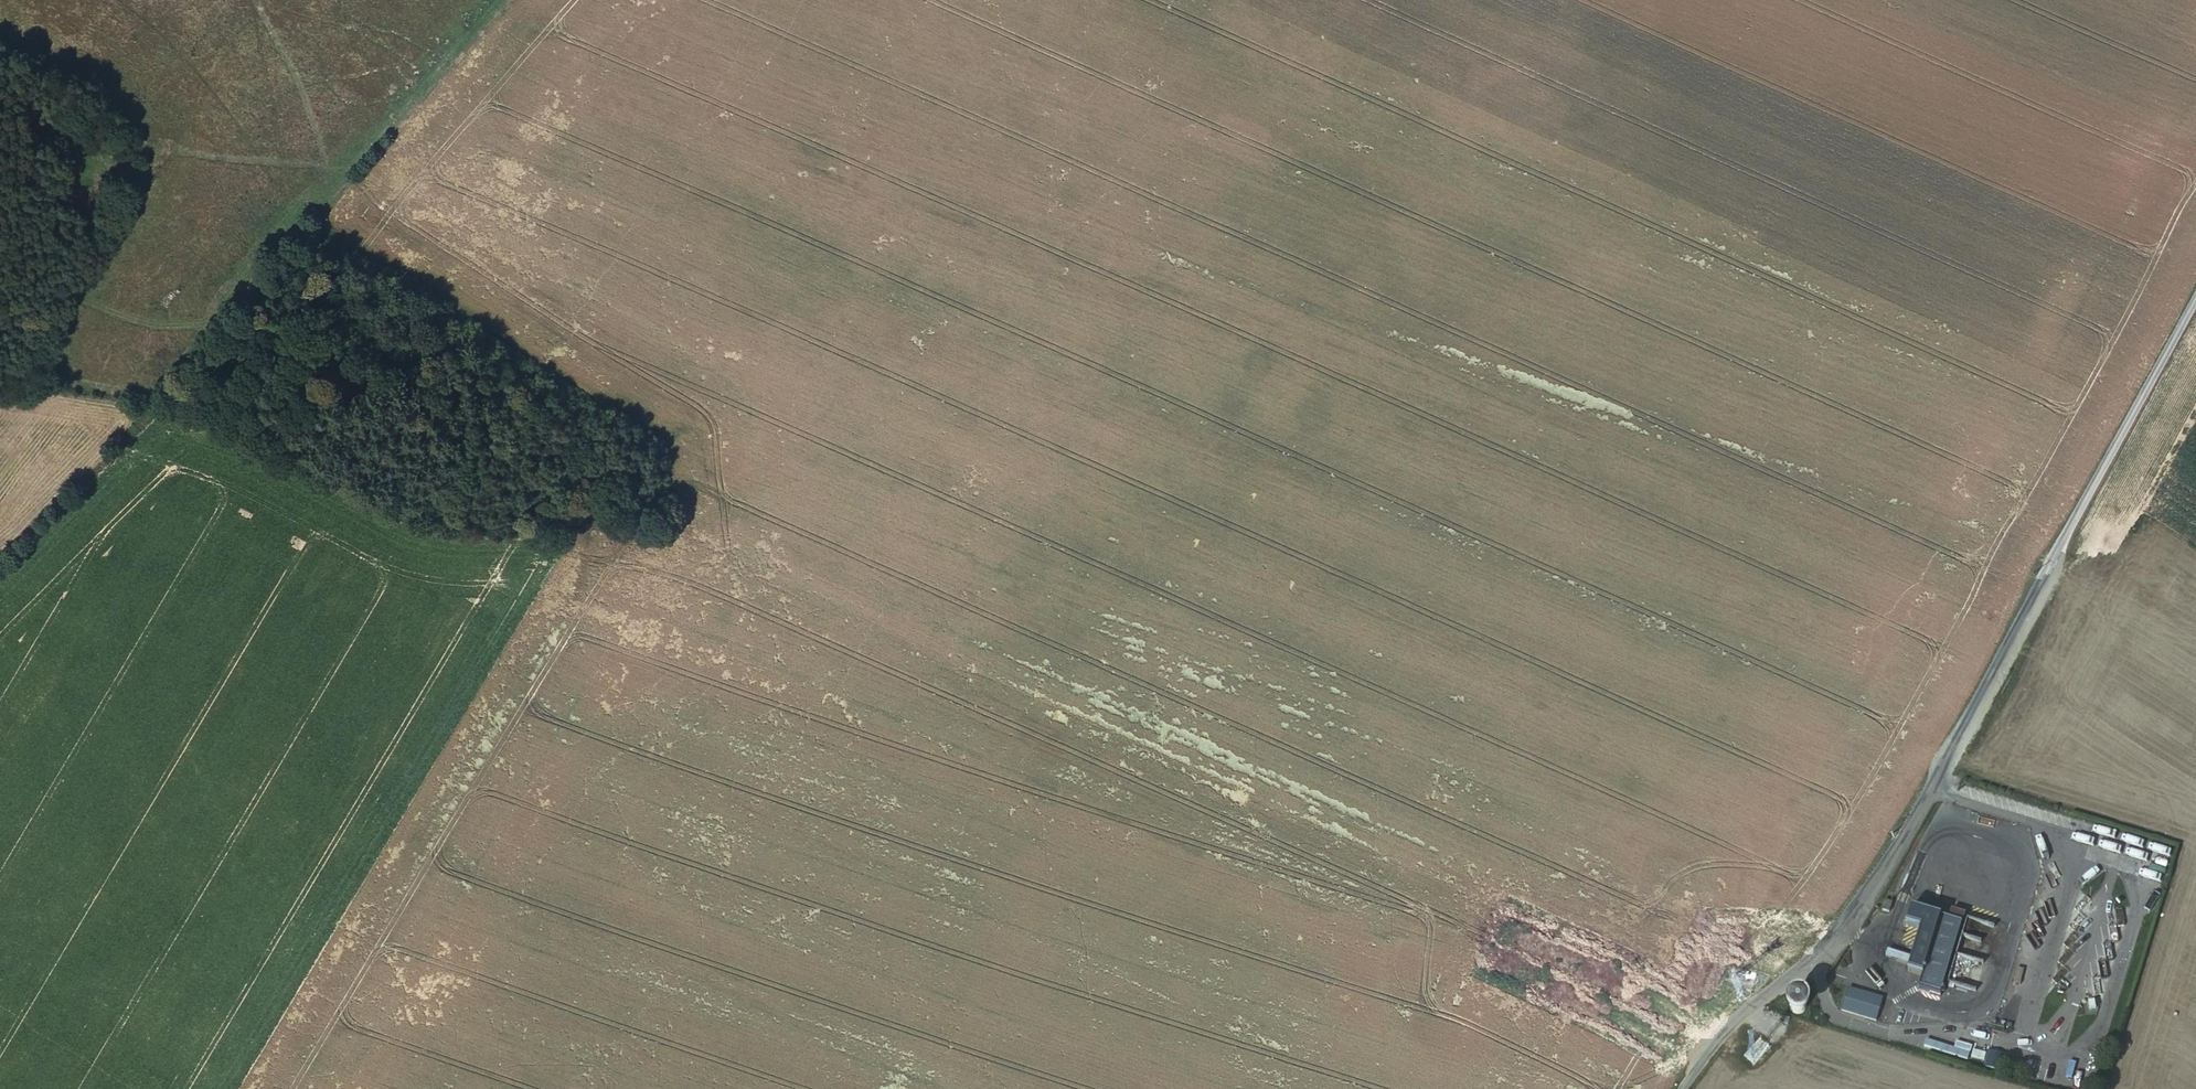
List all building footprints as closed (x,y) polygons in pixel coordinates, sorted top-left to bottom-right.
[(2059,856),(2051,860),(2057,871),(2065,867),(2059,856)] [(1919,980),(1941,986),(1964,905),(1950,902),(1948,910),(1910,900),(1905,916),(1920,920),(1908,963),(1923,967),(1919,980)] [(1842,1002),(1878,1012),(1884,991),(1849,981),(1842,1002)] [(1795,995),(1794,995),(1792,996),(1791,997),(1789,997),(1788,999),(1787,1001),(1786,1002),(1785,1004),(1785,1005),(1785,1006),(1785,1008),(1786,1010),(1787,1012),(1788,1013),(1790,1015),(1791,1016),(1793,1016),(1795,1017),(1797,1017),(1799,1016),(1800,1016),(1802,1015),(1804,1013),(1805,1012),(1806,1010),(1807,1008),(1807,1007),(1807,1005),(1807,1004),(1806,1002),(1806,1001),(1805,999),(1804,998),(1803,997),(1801,996),(1799,995),(1797,995),(1795,995)] [(1971,1046),(1955,1041),(1953,1048),(1925,1040),(1923,1047),(1967,1059),(1971,1046)] [(1989,1049),(1984,1067),(1999,1071),(2004,1054),(1989,1049)]
